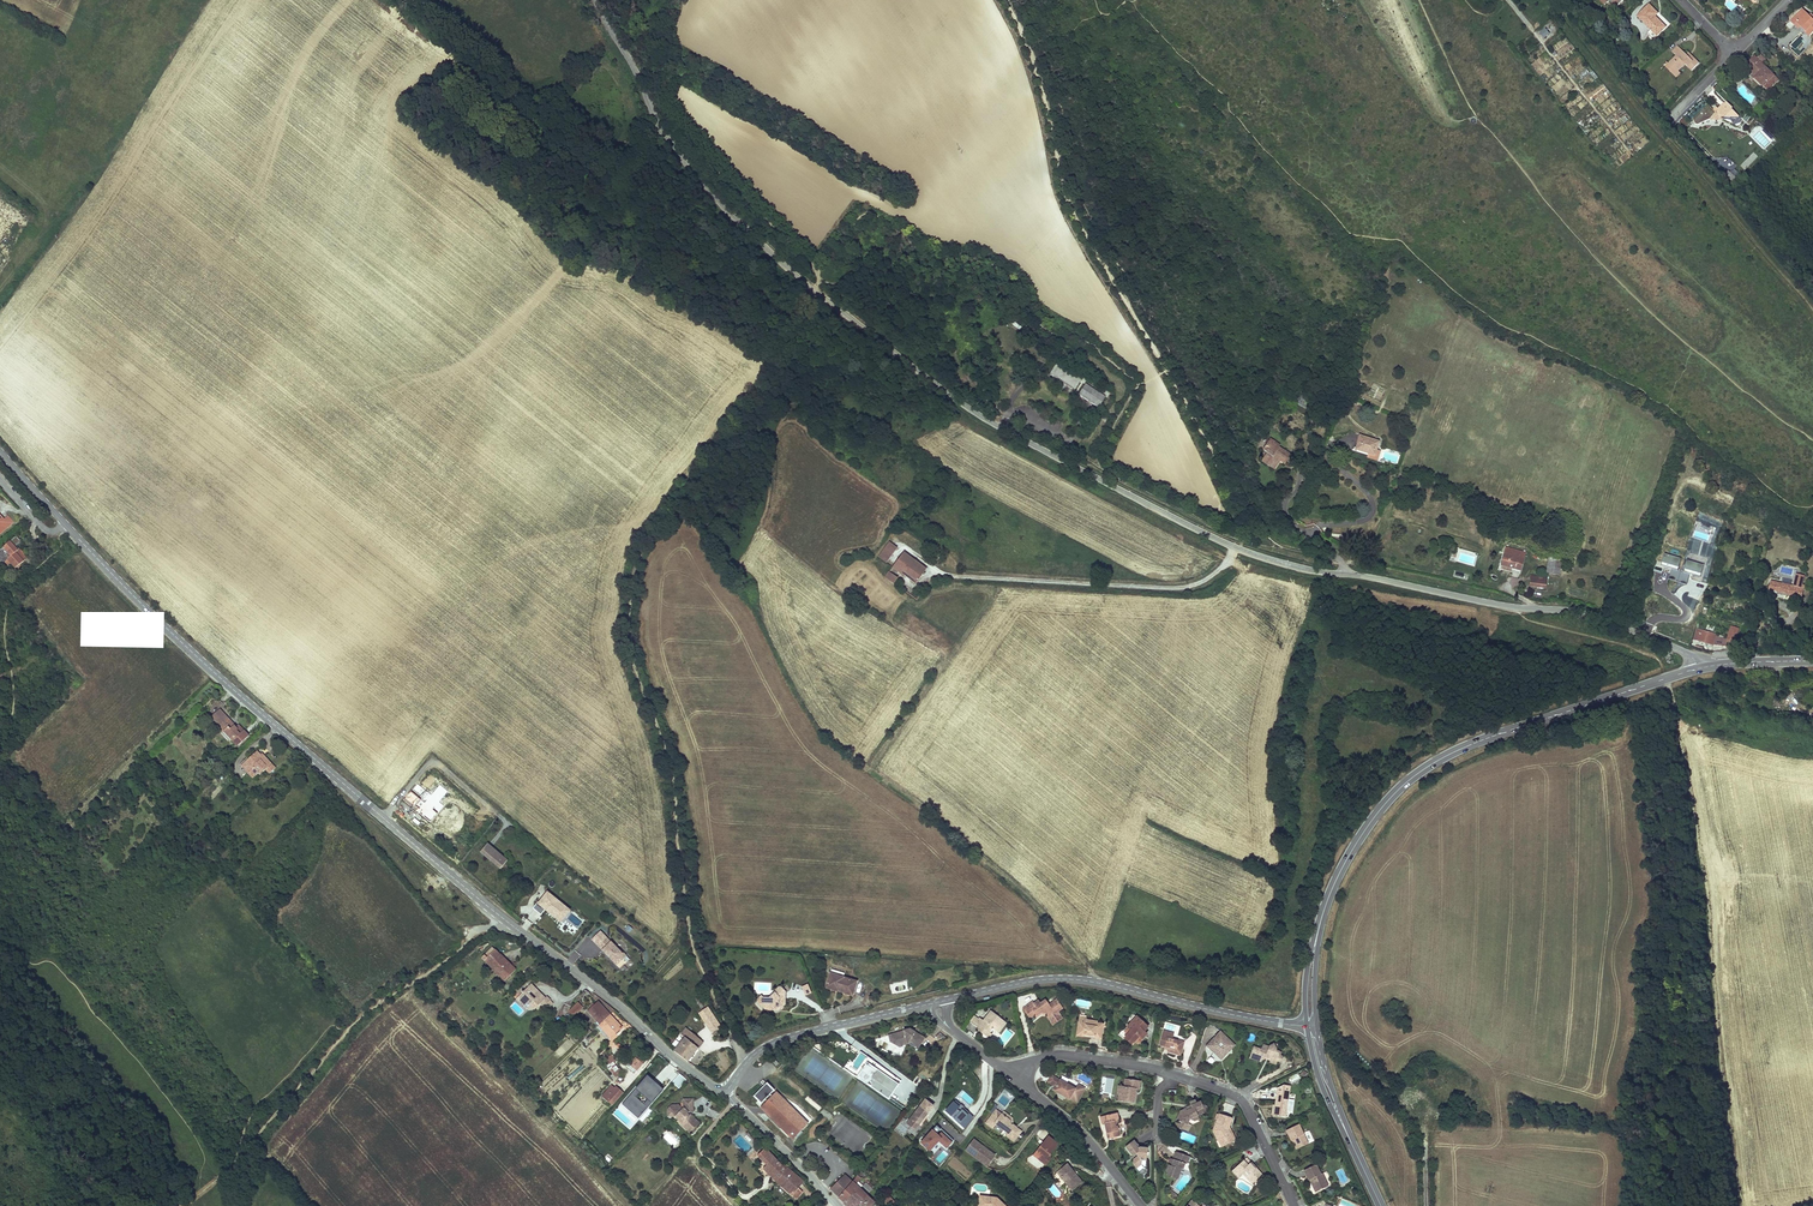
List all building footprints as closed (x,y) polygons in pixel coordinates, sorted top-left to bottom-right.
[(1654,9),(1649,5),(1638,15),(1657,35),(1665,27),(1655,16),(1658,13),(1654,9)] [(1804,10),(1800,14),(1795,18),(1798,21),(1797,23),(1801,27),(1810,36),(1812,33),(1812,20),(1809,16),(1804,10)] [(1798,21),(1795,18),(1791,22),(1798,30),(1801,27),(1797,23),(1798,21)] [(1543,39),(1549,34),(1545,28),(1539,33),(1543,39)] [(1686,55),(1678,46),(1673,51),(1677,56),(1669,64),(1672,67),(1669,70),(1674,74),(1678,71),(1685,64),(1692,70),(1699,63),(1695,59),(1692,55),(1689,58),(1686,55)] [(1761,55),(1757,59),(1763,65),(1767,61),(1761,55)] [(1757,59),(1755,57),(1751,62),(1746,66),(1757,77),(1755,78),(1769,92),(1779,81),(1763,65),(1757,59)] [(1757,77),(1746,66),(1745,68),(1755,78),(1757,77)] [(1742,120),(1726,104),(1719,110),(1716,113),(1714,110),(1708,104),(1694,119),(1696,124),(1698,124),(1709,119),(1712,120),(1722,120),(1723,119),(1737,126),(1739,125),(1740,125),(1741,124),(1742,120)] [(1585,136),(1589,133),(1582,120),(1578,123),(1585,136)] [(1057,363),(1050,373),(1063,382),(1075,390),(1082,379),(1057,363)] [(1106,396),(1086,383),(1078,395),(1099,407),(1106,396)] [(1378,441),(1359,436),(1355,450),(1374,455),(1378,441)] [(1279,445),(1270,439),(1263,450),(1267,453),(1261,461),(1266,465),(1268,463),(1273,466),(1277,460),(1282,460),(1285,462),(1286,461),(1287,462),(1291,456),(1277,447),(1279,445)] [(7,523),(10,520),(5,514),(2,511),(0,513),(0,516),(7,523)] [(13,530),(7,523),(0,516),(0,532),(5,537),(13,530)] [(10,520),(7,523),(13,530),(19,524),(13,518),(10,520)] [(891,566),(901,553),(887,543),(877,557),(890,567),(891,566)] [(14,569),(19,574),(30,563),(22,554),(20,555),(16,551),(15,552),(14,553),(11,551),(9,548),(0,556),(8,565),(11,565),(14,569)] [(1524,553),(1506,548),(1501,566),(1511,568),(1520,571),(1524,553)] [(1682,558),(1665,552),(1661,563),(1678,569),(1682,558)] [(901,553),(891,566),(900,572),(915,583),(924,571),(901,553)] [(0,556),(0,559),(11,572),(14,569),(11,565),(8,565),(0,556)] [(1560,560),(1549,558),(1547,572),(1558,574),(1560,560)] [(1704,564),(1687,559),(1684,569),(1701,574),(1704,564)] [(900,572),(891,566),(890,567),(888,571),(896,577),(900,572)] [(1672,568),(1669,577),(1687,583),(1690,575),(1672,568)] [(896,577),(888,571),(883,576),(892,583),(896,577)] [(1792,586),(1804,588),(1807,576),(1795,573),(1792,586)] [(1546,578),(1531,576),(1529,586),(1545,588),(1546,578)] [(1792,586),(1771,581),(1769,592),(1802,599),(1804,588),(1792,586)] [(1739,628),(1732,626),(1728,639),(1728,642),(1735,644),(1739,628)] [(1719,635),(1698,629),(1695,639),(1714,645),(1726,647),(1728,642),(1728,639),(1719,635)] [(220,723),(226,719),(222,715),(212,723),(219,732),(220,731),(224,728),(220,723)] [(235,730),(226,719),(220,723),(224,728),(220,731),(232,745),(236,750),(248,740),(241,730),(237,733),(235,735),(232,732),(235,730)] [(232,745),(220,731),(219,732),(217,734),(228,748),(232,745)] [(261,757),(258,754),(243,768),(238,772),(244,779),(248,784),(252,780),(255,783),(272,767),(265,759),(263,762),(260,758),(261,757)] [(241,781),(244,779),(238,772),(243,768),(241,765),(233,772),(241,781)] [(487,845),(479,854),(489,862),(490,861),(493,863),(492,865),(499,870),(506,861),(487,845)] [(545,910),(561,922),(571,909),(547,890),(533,907),(542,914),(545,910)] [(627,924),(624,929),(630,932),(633,927),(627,924)] [(602,929),(591,938),(619,969),(630,959),(602,929)] [(500,954),(495,959),(499,963),(503,959),(510,967),(511,966),(500,954)] [(495,959),(489,965),(493,970),(495,968),(502,975),(500,977),(504,981),(516,970),(511,966),(510,967),(503,959),(499,963),(495,959)] [(629,968),(634,964),(631,960),(625,964),(629,968)] [(621,974),(628,969),(625,965),(618,970),(621,974)] [(495,968),(493,970),(500,977),(502,975),(495,968)] [(831,969),(829,974),(843,978),(844,973),(831,969)] [(843,978),(829,974),(825,987),(852,996),(856,982),(843,978)] [(532,985),(529,988),(535,994),(539,991),(532,985)] [(547,999),(539,991),(535,994),(529,988),(519,997),(526,1004),(528,1002),(532,1006),(536,1002),(540,1007),(542,1005),(546,1008),(552,1001),(549,998),(547,999)] [(761,1005),(767,1012),(769,1011),(771,1009),(781,1009),(785,1004),(785,991),(782,988),(779,988),(776,990),(775,993),(769,998),(762,998),(760,1001),(762,1004),(761,1005)] [(586,1000),(590,994),(585,990),(581,995),(586,1000)] [(760,1006),(761,1005),(762,1004),(760,1001),(762,998),(763,998),(760,995),(755,1000),(760,1006)] [(526,1004),(519,997),(518,999),(528,1010),(532,1006),(528,1002),(526,1004)] [(1021,1006),(1029,1017),(1034,1013),(1035,1014),(1040,1011),(1045,1013),(1044,1014),(1047,1018),(1050,1015),(1051,1017),(1057,1012),(1054,1008),(1059,1005),(1053,997),(1046,1003),(1043,998),(1037,1001),(1036,999),(1032,1002),(1031,1000),(1021,1006)] [(1091,1009),(1091,1000),(1077,999),(1076,1008),(1091,1009)] [(573,1015),(582,1006),(577,1001),(568,1010),(573,1015)] [(622,1028),(598,1002),(587,1012),(611,1038),(622,1028)] [(708,1005),(697,1012),(711,1033),(722,1026),(708,1005)] [(1001,1020),(988,1009),(984,1014),(986,1016),(982,1021),(977,1016),(976,1017),(971,1024),(974,1027),(976,1025),(979,1027),(976,1030),(984,1037),(988,1032),(986,1031),(989,1027),(992,1030),(1001,1020)] [(1050,1015),(1047,1018),(1050,1023),(1060,1016),(1057,1012),(1051,1017),(1050,1015)] [(966,1020),(971,1024),(976,1017),(972,1014),(966,1020)] [(1144,1025),(1132,1015),(1124,1026),(1125,1027),(1128,1030),(1133,1024),(1141,1030),(1144,1025)] [(1084,1023),(1085,1020),(1085,1018),(1077,1017),(1076,1026),(1078,1026),(1079,1022),(1084,1023)] [(1001,1020),(992,1030),(995,1032),(1003,1022),(1001,1020)] [(1101,1039),(1103,1025),(1096,1024),(1096,1022),(1085,1020),(1084,1023),(1079,1022),(1078,1026),(1076,1026),(1075,1032),(1077,1032),(1076,1034),(1083,1035),(1083,1034),(1094,1036),(1094,1038),(1101,1039)] [(1178,1032),(1180,1025),(1166,1021),(1164,1028),(1178,1032)] [(1125,1035),(1121,1039),(1130,1045),(1133,1041),(1135,1042),(1137,1039),(1135,1037),(1136,1036),(1139,1032),(1141,1030),(1133,1024),(1128,1030),(1125,1027),(1122,1032),(1125,1035)] [(680,1057),(686,1061),(703,1042),(686,1026),(680,1032),(685,1036),(672,1050),(680,1057)] [(591,1031),(587,1027),(584,1030),(585,1032),(583,1033),(585,1036),(591,1031)] [(908,1029),(894,1032),(897,1044),(907,1042),(918,1049),(925,1037),(913,1030),(912,1031),(908,1029)] [(1227,1049),(1228,1052),(1235,1043),(1219,1031),(1218,1032),(1227,1039),(1228,1041),(1230,1041),(1232,1043),(1227,1049)] [(894,1032),(888,1033),(889,1040),(897,1044),(894,1032)] [(1100,1041),(1101,1039),(1094,1038),(1094,1036),(1083,1034),(1083,1035),(1076,1034),(1077,1032),(1075,1032),(1074,1036),(1100,1041)] [(1172,1035),(1162,1032),(1157,1046),(1162,1048),(1167,1049),(1167,1052),(1166,1053),(1173,1055),(1174,1052),(1179,1054),(1183,1044),(1170,1040),(1171,1037),(1172,1035)] [(1227,1039),(1218,1032),(1208,1044),(1214,1049),(1212,1051),(1221,1058),(1224,1058),(1228,1052),(1227,1049),(1232,1043),(1230,1041),(1228,1041),(1227,1039)] [(1280,1045),(1279,1047),(1281,1052),(1280,1054),(1285,1056),(1287,1048),(1280,1045)] [(1264,1063),(1264,1061),(1260,1059),(1258,1057),(1260,1054),(1257,1053),(1259,1050),(1261,1051),(1262,1048),(1256,1046),(1252,1059),(1264,1063)] [(1270,1048),(1269,1051),(1262,1048),(1261,1051),(1259,1050),(1257,1053),(1260,1054),(1258,1057),(1260,1059),(1264,1061),(1268,1060),(1269,1057),(1273,1059),(1272,1062),(1274,1063),(1273,1065),(1279,1068),(1280,1065),(1284,1066),(1286,1061),(1285,1060),(1286,1056),(1285,1056),(1280,1054),(1281,1052),(1279,1047),(1270,1048)] [(646,1061),(636,1052),(628,1061),(638,1070),(646,1061)] [(606,1058),(611,1063),(616,1059),(612,1053),(606,1058)] [(856,1076),(888,1099),(901,1081),(892,1074),(874,1061),(872,1063),(868,1060),(856,1076)] [(608,1068),(616,1077),(622,1071),(615,1062),(608,1068)] [(668,1086),(672,1082),(678,1088),(686,1080),(675,1070),(676,1069),(669,1063),(657,1075),(668,1086)] [(1077,1086),(1052,1072),(1048,1079),(1056,1084),(1055,1087),(1071,1096),(1077,1086)] [(644,1079),(623,1103),(640,1117),(660,1093),(644,1079)] [(1136,1103),(1138,1090),(1141,1091),(1142,1082),(1127,1079),(1126,1087),(1123,1087),(1122,1094),(1125,1095),(1124,1101),(1136,1103)] [(768,1081),(753,1095),(761,1102),(775,1089),(768,1081)] [(613,1083),(602,1093),(612,1104),(623,1094),(613,1083)] [(997,1101),(1006,1107),(1014,1095),(1004,1089),(997,1101)] [(1273,1109),(1272,1118),(1285,1120),(1288,1089),(1282,1089),(1275,1092),(1273,1109)] [(777,1092),(774,1094),(779,1100),(784,1100),(777,1092)] [(774,1094),(763,1104),(768,1110),(766,1113),(781,1128),(782,1127),(783,1129),(785,1127),(791,1133),(790,1134),(790,1135),(790,1136),(791,1137),(791,1138),(792,1138),(793,1138),(794,1137),(795,1137),(795,1136),(795,1135),(797,1135),(798,1136),(804,1129),(794,1120),(790,1112),(784,1100),(779,1100),(774,1094)] [(945,1110),(959,1124),(970,1112),(956,1098),(945,1110)] [(698,1123),(687,1112),(692,1112),(692,1099),(682,1099),(682,1109),(677,1106),(671,1106),(667,1110),(689,1132),(698,1123)] [(784,1100),(790,1112),(794,1120),(804,1129),(809,1125),(784,1100)] [(1177,1120),(1185,1123),(1187,1119),(1191,1121),(1196,1118),(1195,1115),(1201,1113),(1201,1112),(1204,1110),(1205,1109),(1206,1109),(1206,1108),(1206,1107),(1205,1107),(1204,1106),(1203,1106),(1202,1106),(1199,1107),(1197,1102),(1194,1104),(1193,1100),(1188,1102),(1189,1105),(1187,1106),(1188,1109),(1184,1111),(1183,1109),(1178,1110),(1175,1119),(1177,1120)] [(640,1117),(623,1103),(621,1105),(637,1120),(640,1117)] [(763,1104),(760,1107),(766,1113),(768,1110),(763,1104)] [(648,1110),(638,1121),(641,1123),(651,1112),(648,1110)] [(922,1111),(908,1127),(916,1134),(930,1118),(922,1111)] [(1013,1127),(1010,1127),(1010,1122),(1002,1115),(997,1111),(986,1123),(993,1129),(996,1125),(1007,1134),(1006,1136),(1013,1143),(1021,1133),(1013,1127)] [(1107,1133),(1110,1133),(1112,1138),(1121,1136),(1118,1125),(1116,1126),(1115,1121),(1117,1120),(1118,1120),(1116,1112),(1101,1116),(1103,1123),(1105,1123),(1107,1133)] [(1005,1113),(1002,1115),(1010,1122),(1010,1127),(1013,1127),(1013,1120),(1005,1113)] [(1231,1118),(1217,1113),(1211,1131),(1214,1132),(1216,1134),(1214,1135),(1216,1141),(1220,1139),(1223,1146),(1234,1140),(1232,1134),(1229,1136),(1227,1131),(1228,1127),(1231,1118)] [(1189,1125),(1185,1123),(1177,1120),(1176,1123),(1180,1125),(1179,1127),(1186,1130),(1189,1125)] [(782,1127),(781,1128),(793,1141),(798,1136),(797,1135),(795,1135),(795,1136),(795,1137),(794,1137),(793,1138),(792,1138),(791,1138),(791,1137),(790,1136),(790,1135),(790,1134),(791,1133),(785,1127),(783,1129),(782,1127)] [(953,1141),(941,1130),(938,1133),(933,1128),(919,1142),(929,1151),(939,1141),(946,1148),(953,1141)] [(1297,1151),(1307,1147),(1299,1128),(1286,1134),(1291,1144),(1294,1143),(1297,1151)] [(973,1140),(968,1146),(972,1150),(969,1154),(985,1167),(994,1156),(973,1140)] [(1144,1161),(1148,1160),(1148,1147),(1140,1146),(1135,1140),(1127,1147),(1134,1155),(1136,1153),(1139,1156),(1136,1158),(1136,1164),(1139,1168),(1144,1165),(1144,1161)] [(1056,1151),(1057,1149),(1047,1141),(1045,1142),(1056,1151)] [(1048,1161),(1056,1151),(1045,1142),(1042,1147),(1043,1148),(1042,1150),(1040,1149),(1032,1160),(1045,1170),(1051,1163),(1048,1161)] [(941,1163),(947,1154),(942,1151),(936,1160),(941,1163)] [(777,1160),(770,1152),(762,1159),(771,1169),(767,1172),(771,1176),(782,1166),(777,1160)] [(1187,1165),(1189,1159),(1175,1154),(1171,1166),(1168,1165),(1165,1174),(1166,1175),(1166,1177),(1177,1181),(1180,1170),(1182,1171),(1184,1167),(1187,1165)] [(1254,1186),(1263,1178),(1254,1168),(1252,1169),(1248,1164),(1249,1163),(1245,1158),(1230,1171),(1237,1179),(1241,1175),(1244,1172),(1248,1175),(1249,1180),(1254,1186)] [(1069,1165),(1059,1173),(1073,1191),(1083,1183),(1069,1165)] [(1319,1176),(1314,1165),(1302,1171),(1307,1182),(1308,1181),(1311,1180),(1312,1184),(1310,1185),(1314,1194),(1325,1189),(1322,1184),(1324,1183),(1320,1175),(1319,1176)] [(792,1176),(782,1166),(771,1176),(780,1185),(792,1176)] [(1248,1175),(1244,1172),(1241,1175),(1252,1187),(1254,1186),(1249,1180),(1248,1175)] [(780,1185),(800,1203),(806,1196),(802,1193),(807,1187),(801,1181),(794,1175),(792,1176),(780,1185)] [(836,1182),(830,1189),(838,1198),(852,1182),(844,1175),(836,1182)] [(858,1175),(852,1182),(838,1198),(841,1201),(844,1204),(854,1193),(863,1202),(867,1196),(855,1185),(861,1178),(858,1175)] [(863,1187),(870,1194),(874,1190),(866,1183),(863,1187)] [(860,1204),(863,1202),(854,1193),(844,1204),(846,1205),(859,1205),(860,1204)] [(890,1195),(886,1199),(893,1205),(896,1201),(890,1195)] [(863,1202),(860,1204),(862,1205),(872,1205),(874,1203),(867,1196),(863,1202)] [(983,1196),(983,1201),(978,1201),(977,1205),(1005,1205),(997,1198),(983,1196)]
